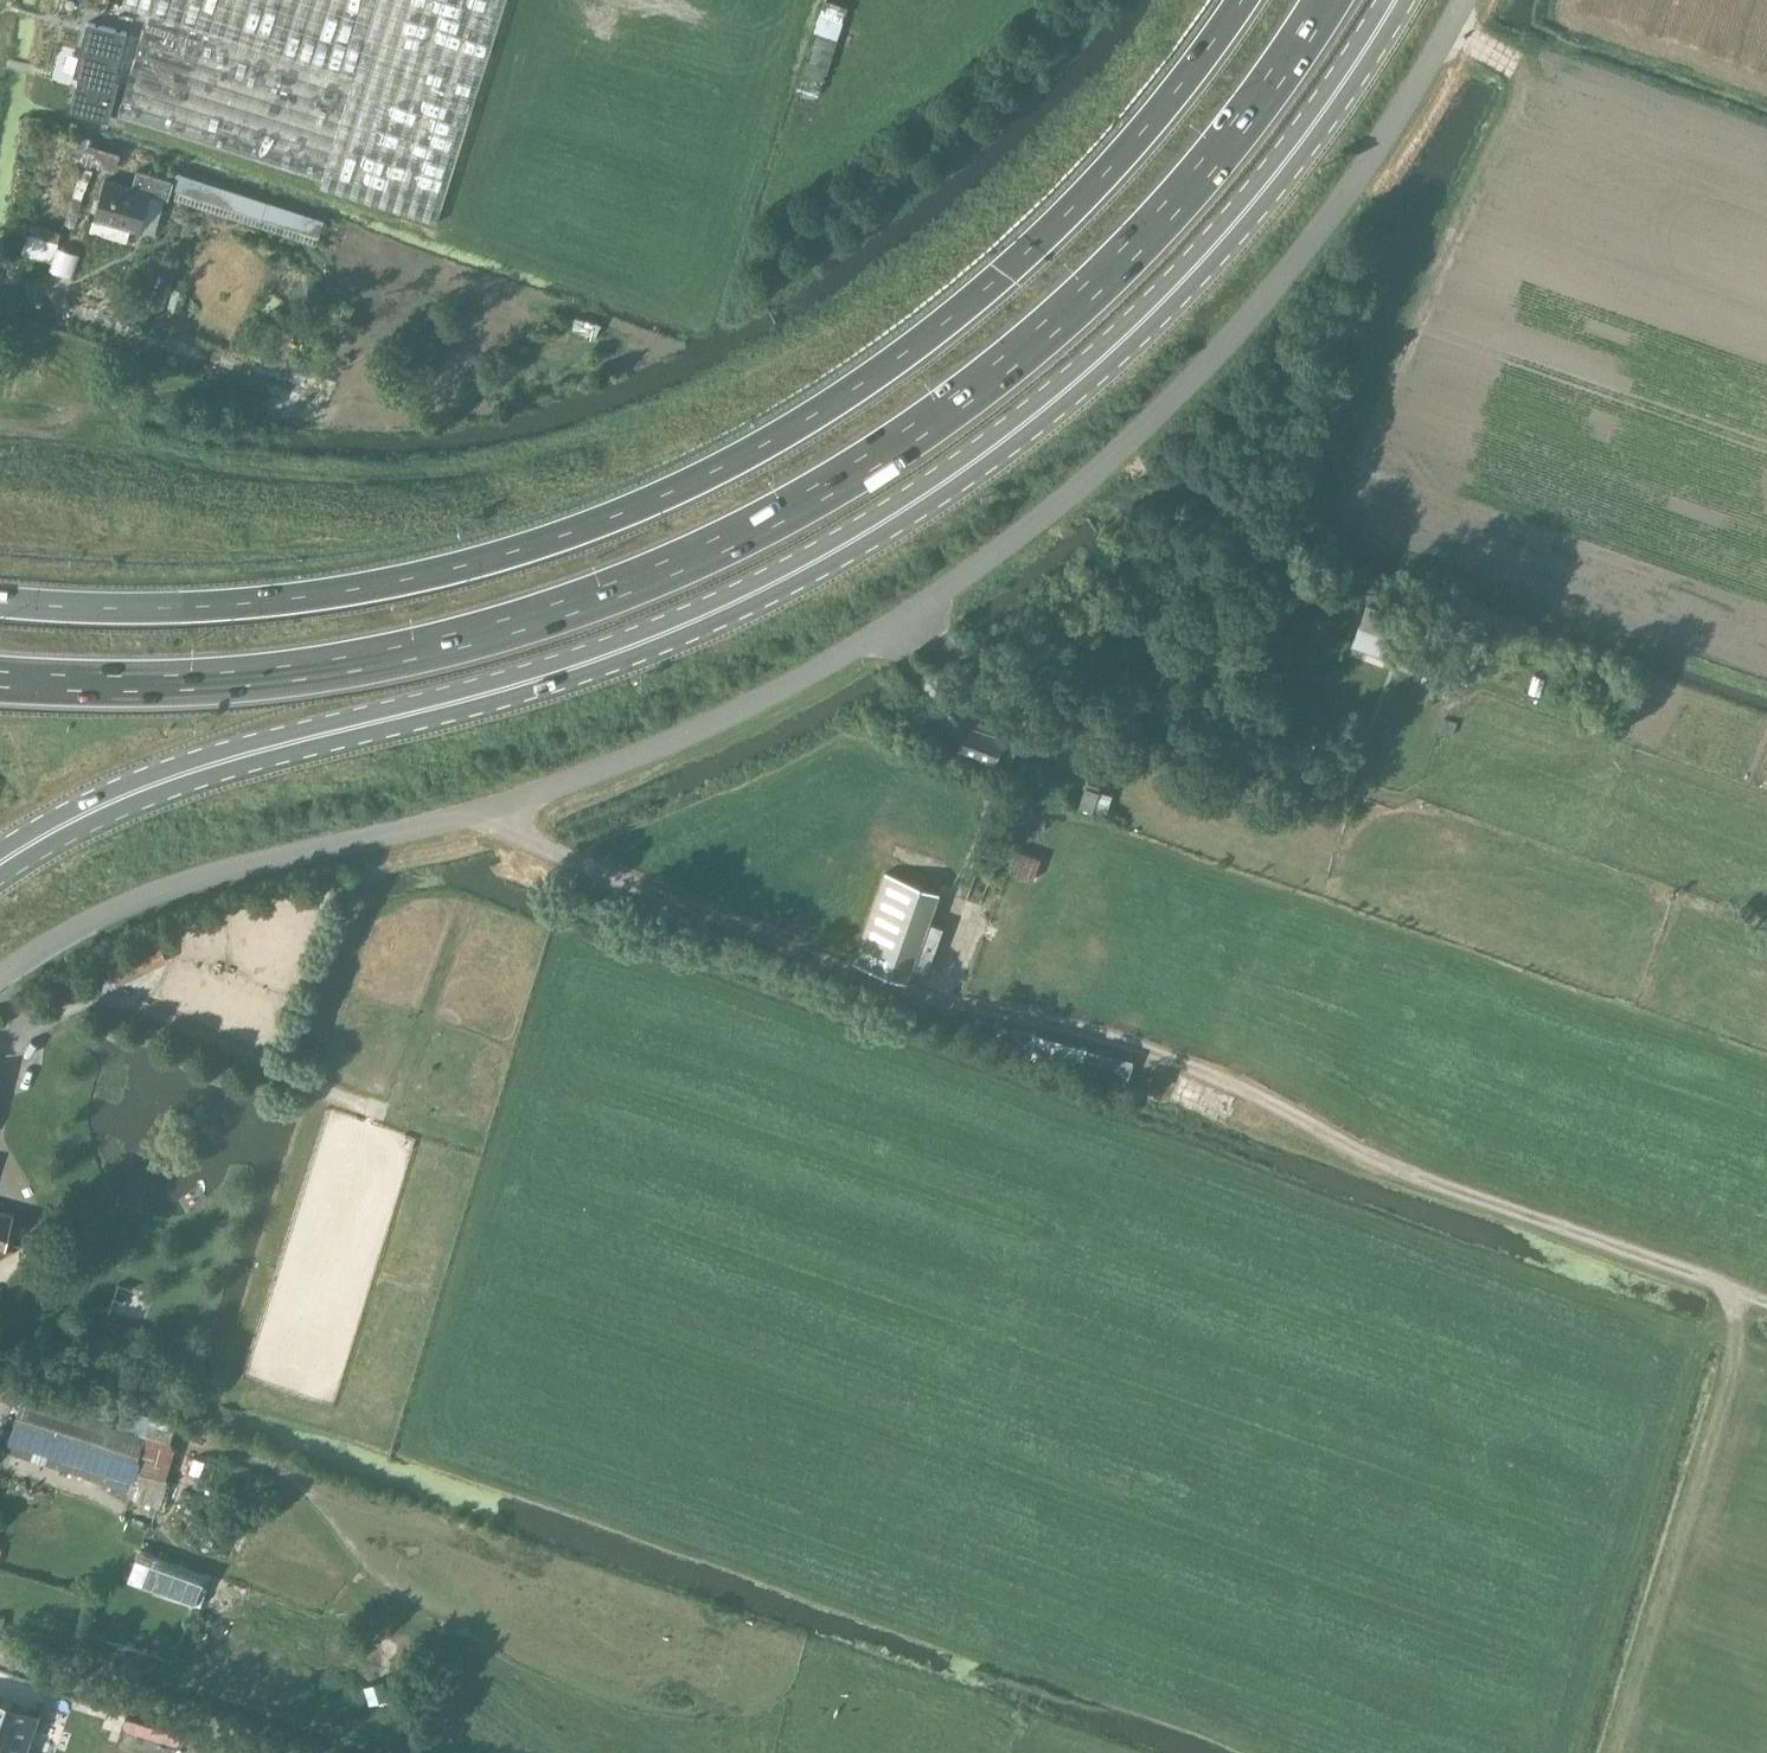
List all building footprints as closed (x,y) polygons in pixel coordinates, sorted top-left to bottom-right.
[(123,4),(150,13),(117,115),(321,179),(319,185),(436,221),(506,0),(124,0),(123,4)] [(77,73),(112,82),(126,32),(102,26),(102,27),(104,27),(101,38),(87,34),(77,73)] [(174,179),(137,169),(133,185),(106,177),(105,179),(91,230),(127,240),(132,226),(141,229),(152,194),(169,199),(174,179)] [(177,173),(172,188),(178,190),(175,199),(300,240),(316,245),(319,236),(325,220),(177,173)] [(169,258),(157,255),(148,281),(160,285),(169,258)] [(1351,643),(1386,656),(1402,615),(1366,601),(1351,643)] [(958,752),(994,765),(1004,738),(968,725),(958,752)] [(1080,809),(1093,812),(1102,785),(1089,780),(1080,809)] [(854,961),(909,981),(940,891),(885,872),(854,961)] [(3,1250),(12,1216),(0,1214),(0,1250),(3,1250)] [(3,1450),(125,1488),(143,1433),(20,1395),(3,1450)] [(12,1752),(25,1752),(40,1712),(0,1698),(0,1749),(12,1752)]
